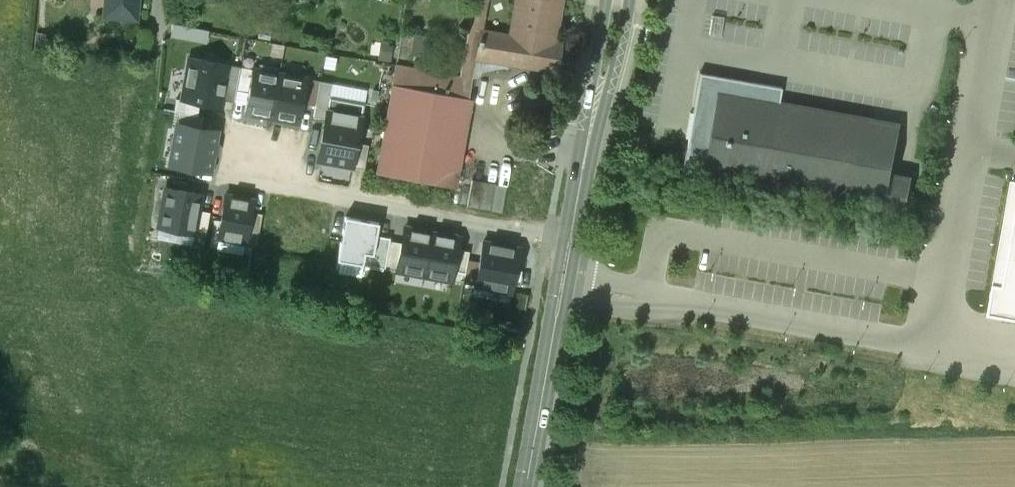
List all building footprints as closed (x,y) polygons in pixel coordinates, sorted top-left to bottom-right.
[(104,15),(137,18),(138,0),(105,0),(104,15)] [(459,73),(471,76),(475,56),(480,30),(486,0),(473,0),(459,73)] [(511,36),(480,30),(475,56),(556,70),(561,44),(553,42),(556,25),(555,24),(559,0),(518,0),(511,36)] [(171,36),(206,42),(208,30),(173,23),(171,36)] [(413,35),(410,56),(429,59),(432,38),(413,35)] [(390,62),(393,45),(380,43),(378,60),(390,62)] [(222,99),(228,63),(189,56),(182,98),(181,99),(201,103),(220,106),(222,99)] [(240,66),(228,63),(222,99),(234,101),(236,89),(240,66)] [(459,75),(396,64),(392,84),(396,84),(379,172),(452,185),(472,76),(471,76),(459,73),(459,75)] [(248,91),(252,68),(240,66),(236,89),(248,91)] [(244,111),(271,116),(280,73),(252,68),(248,91),(244,111)] [(1006,70),(1005,80),(1014,82),(1014,71),(1006,70)] [(714,74),(701,72),(683,171),(905,211),(911,178),(892,174),(901,123),(775,100),(778,85),(714,74)] [(307,78),(280,73),(271,116),(299,121),(303,101),(307,78)] [(315,104),(320,80),(307,78),(303,101),(315,104)] [(313,116),(325,118),(329,96),(331,82),(320,80),(315,104),(313,116)] [(364,103),(329,96),(325,118),(317,159),(352,166),(356,142),(364,103)] [(179,111),(199,115),(201,103),(181,99),(182,98),(178,98),(175,111),(179,111)] [(199,115),(179,111),(177,123),(201,127),(202,116),(199,115)] [(201,127),(177,123),(170,163),(209,170),(216,130),(201,127)] [(356,142),(352,166),(364,168),(369,144),(356,142)] [(472,178),(467,207),(501,213),(507,185),(472,178)] [(1011,182),(992,293),(988,315),(1014,319),(1014,183),(1011,182)] [(193,232),(198,208),(201,192),(165,186),(158,226),(193,232)] [(245,241),(251,208),(253,198),(225,193),(217,236),(245,241)] [(193,232),(205,234),(209,210),(198,208),(193,232)] [(245,241),(256,244),(263,210),(251,208),(245,241)] [(378,221),(345,215),(337,258),(371,265),(376,234),(378,221)] [(396,269),(423,274),(431,231),(404,226),(400,245),(396,269)] [(459,236),(431,231),(423,274),(451,279),(457,246),(459,236)] [(390,236),(376,234),(371,265),(384,267),(388,243),(390,236)] [(474,283),(511,291),(519,247),(483,240),(478,262),(475,282),(474,283)] [(400,245),(388,243),(384,267),(396,269),(400,245)] [(451,279),(463,282),(463,279),(467,260),(469,248),(457,246),(451,279)] [(475,282),(478,262),(467,260),(463,279),(475,282)]
